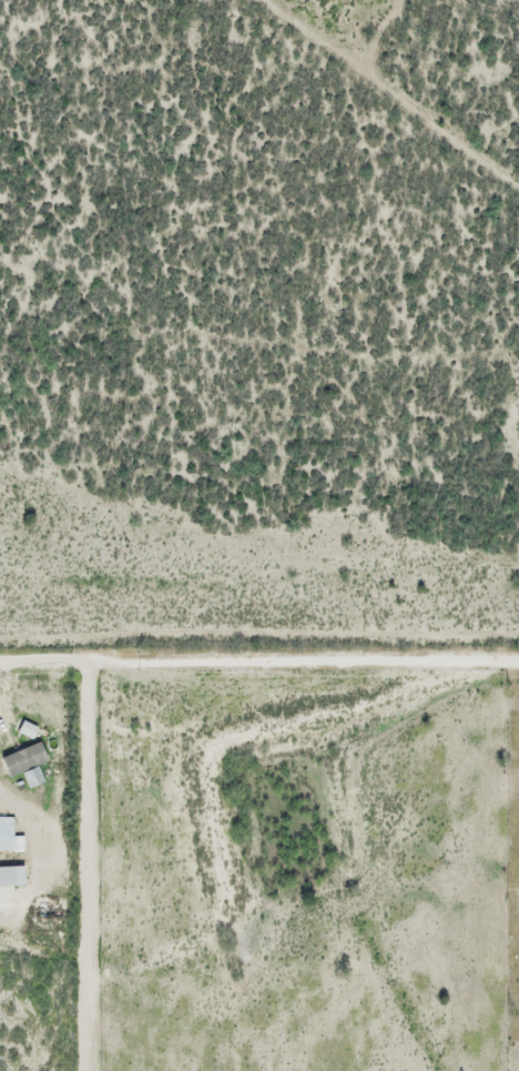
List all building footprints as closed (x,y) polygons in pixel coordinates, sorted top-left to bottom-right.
[(16,732),(31,739),(36,729),(21,722),(16,732)] [(42,782),(36,766),(50,761),(46,751),(16,763),(26,789),(42,782)] [(22,838),(12,837),(12,817),(0,817),(0,852),(22,852),(22,838)]
